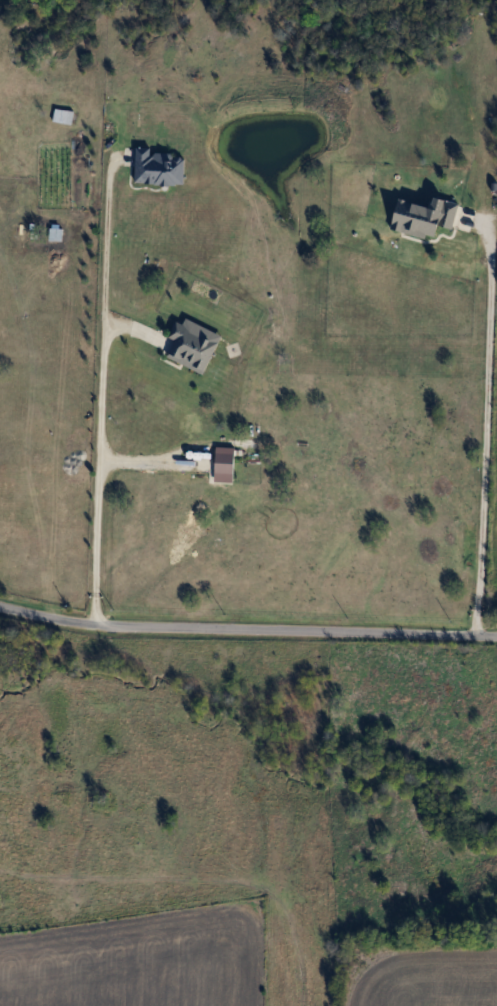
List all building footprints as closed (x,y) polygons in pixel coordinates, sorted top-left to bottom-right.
[(65,123),(67,111),(56,109),(54,121),(65,123)] [(138,150),(137,184),(185,184),(185,151),(138,150)] [(433,207),(400,199),(392,230),(438,241),(442,224),(454,227),(460,203),(436,197),(433,207)] [(223,335),(182,316),(172,338),(177,340),(169,357),(205,374),(223,335)] [(235,474),(235,452),(216,452),(216,474),(235,474)]
